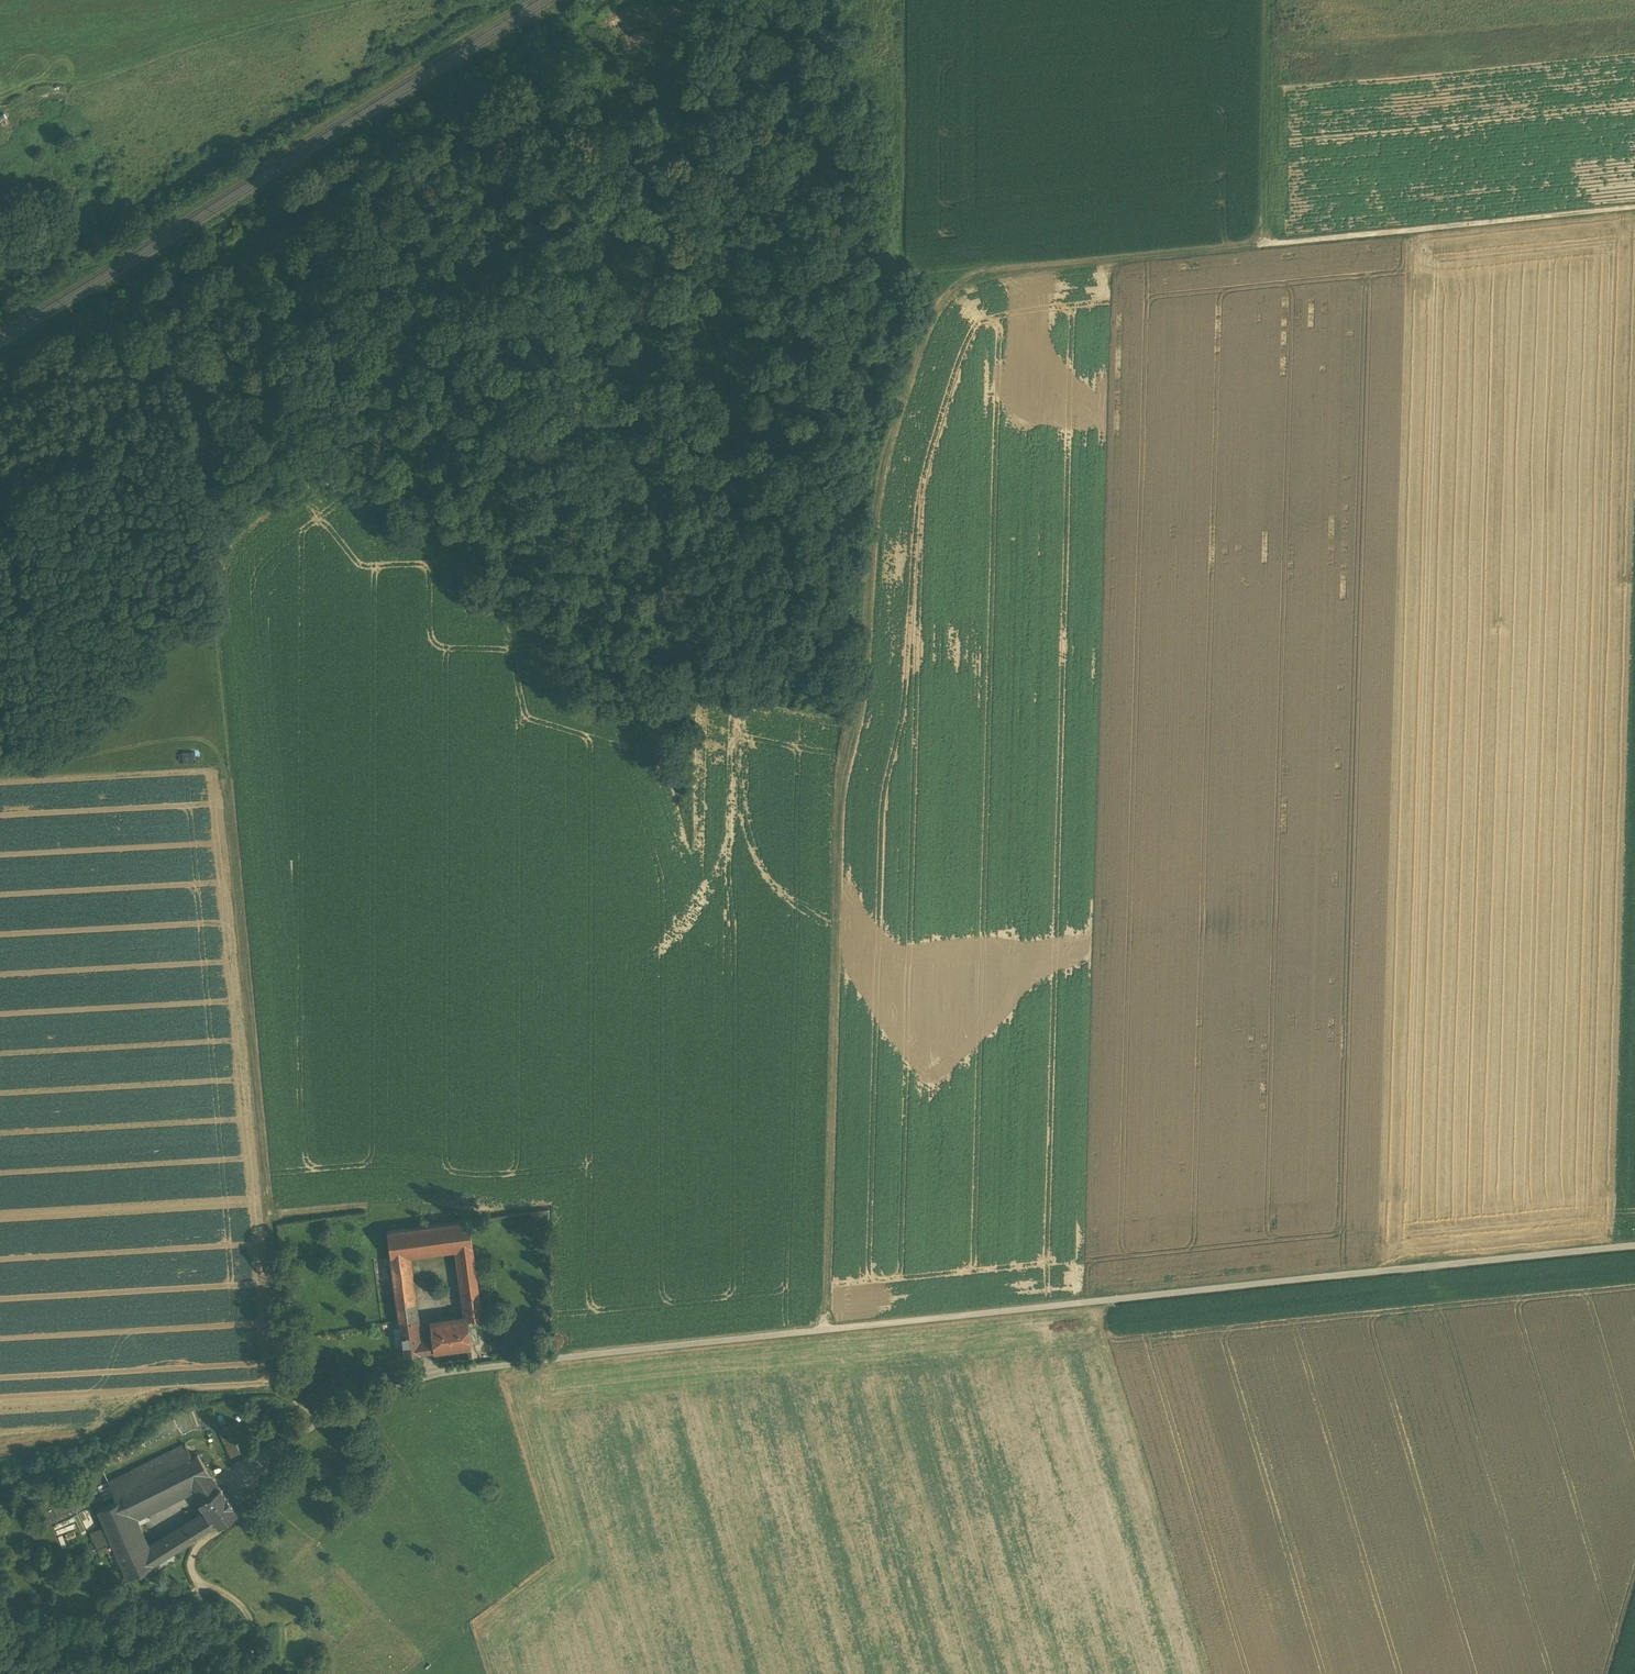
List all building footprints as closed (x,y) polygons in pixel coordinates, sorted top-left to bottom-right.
[(188,760),(201,760),(202,750),(188,750),(188,760)] [(468,1220),(387,1231),(390,1255),(407,1253),(457,1247),(472,1245),(468,1220)] [(472,1245),(457,1247),(467,1318),(482,1316),(472,1245)] [(407,1253),(390,1255),(398,1311),(404,1310),(414,1308),(407,1253)] [(414,1308),(404,1310),(398,1311),(399,1319),(415,1317),(414,1308)] [(482,1316),(467,1318),(468,1326),(483,1324),(482,1316)] [(415,1317),(399,1319),(400,1326),(401,1335),(403,1354),(420,1352),(418,1339),(415,1317)] [(467,1318),(430,1322),(432,1337),(418,1339),(420,1352),(470,1345),(468,1326),(467,1318)] [(219,1430),(231,1456),(241,1452),(229,1426),(219,1430)] [(185,1442),(124,1470),(130,1484),(192,1455),(185,1442)] [(130,1484),(120,1489),(122,1493),(123,1493),(130,1507),(189,1480),(195,1488),(214,1476),(197,1453),(192,1455),(130,1484)] [(130,1484),(124,1470),(108,1477),(117,1496),(122,1493),(120,1489),(130,1484)] [(237,1508),(214,1476),(195,1488),(209,1507),(218,1520),(219,1521),(237,1508)] [(117,1496),(98,1504),(105,1520),(116,1545),(142,1533),(130,1507),(123,1493),(122,1493),(117,1496)] [(56,1501),(62,1513),(71,1509),(65,1496),(56,1501)] [(209,1507),(178,1525),(186,1538),(218,1520),(209,1507)] [(113,1553),(119,1550),(116,1545),(105,1520),(92,1526),(101,1547),(108,1544),(113,1553)] [(178,1525),(147,1544),(152,1557),(186,1538),(178,1525)] [(142,1533),(116,1545),(119,1550),(128,1571),(152,1557),(147,1544),(142,1533)]
